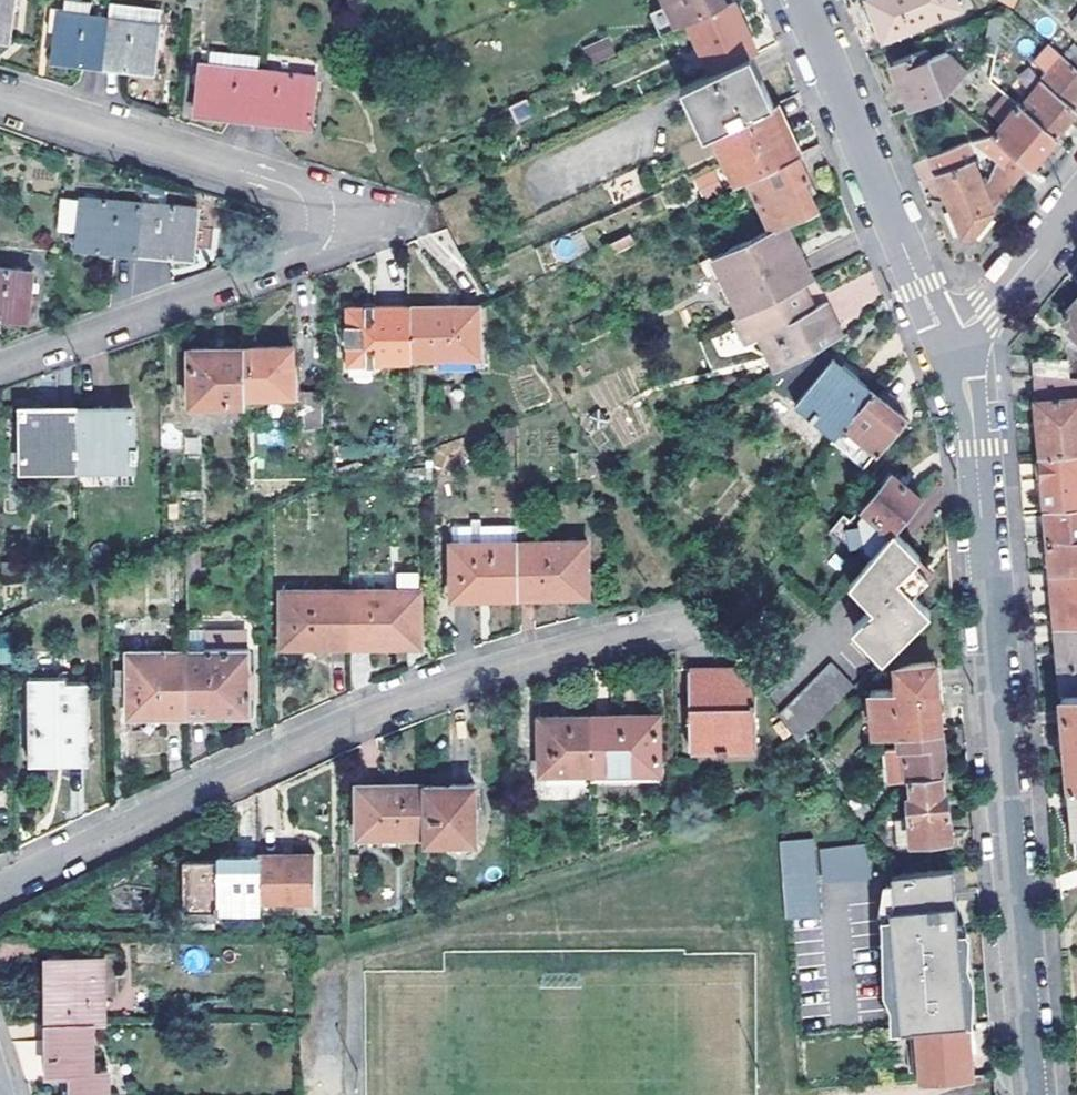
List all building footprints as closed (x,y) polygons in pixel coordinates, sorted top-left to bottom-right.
[(9,34),(14,0),(0,0),(0,33),(9,34)] [(57,16),(58,9),(64,9),(65,0),(53,0),(52,17),(57,16)] [(108,15),(88,13),(89,0),(65,0),(64,9),(58,9),(57,16),(53,54),(103,60),(108,15)] [(352,0),(345,0),(349,10),(355,8),(352,0)] [(724,2),(723,0),(664,0),(676,25),(685,20),(724,2)] [(751,51),(756,48),(732,0),(727,0),(724,2),(685,20),(709,70),(751,51)] [(885,39),(961,8),(958,0),(869,0),(885,39)] [(110,1),(108,15),(162,21),(163,7),(110,1)] [(997,52),(1005,10),(991,16),(984,50),(997,52)] [(162,21),(108,15),(103,60),(157,65),(162,21)] [(611,39),(585,44),(589,62),(614,57),(611,39)] [(1063,53),(1076,65),(1076,47),(1073,43),(1063,53)] [(200,64),(238,67),(239,51),(201,48),(200,64)] [(911,106),(946,92),(969,67),(951,51),(933,59),(928,48),(893,61),(911,106)] [(761,73),(751,51),(709,70),(680,84),(702,135),(712,131),(774,101),(761,73)] [(1076,95),(1076,65),(1063,53),(1062,52),(1021,101),(1055,130),(1075,105),(1072,102),(1076,95)] [(254,115),(257,69),(238,67),(200,64),(196,110),(254,115)] [(257,69),(254,115),(313,120),(316,74),(257,69)] [(1006,115),(1019,99),(1006,88),(992,104),(1006,115)] [(781,98),(774,101),(797,151),(804,147),(781,98)] [(1006,115),(993,130),(1030,161),(1055,130),(1021,101),(1019,99),(1006,115)] [(526,100),(510,107),(517,123),(533,115),(526,100)] [(774,101),(712,131),(734,181),(746,175),(797,151),(774,101)] [(969,233),(1030,161),(993,130),(973,136),(1001,161),(991,182),(987,174),(981,176),(966,139),(930,154),(960,230),(964,231),(969,233)] [(746,175),(770,227),(785,221),(816,206),(802,176),(807,174),(797,151),(746,175)] [(691,178),(701,200),(722,191),(712,168),(691,178)] [(137,253),(142,203),(91,198),(71,196),(68,229),(88,231),(86,248),(137,253)] [(142,203),(137,253),(190,258),(195,209),(142,203)] [(800,282),(811,276),(798,249),(785,221),(770,227),(769,228),(713,254),(740,312),(800,282)] [(117,285),(166,287),(167,261),(118,259),(117,285)] [(31,319),(35,268),(0,265),(0,315),(31,319)] [(822,300),(810,305),(801,310),(799,304),(797,300),(806,295),(800,282),(740,312),(753,335),(769,327),(776,340),(788,361),(816,346),(826,341),(821,330),(834,324),(822,300)] [(810,305),(806,295),(797,300),(799,304),(801,310),(810,305)] [(1062,314),(1073,323),(1069,328),(1076,335),(1076,296),(1062,314)] [(349,357),(411,358),(411,353),(411,303),(349,303),(349,357)] [(482,303),(411,303),(411,353),(482,354),(482,303)] [(753,335),(740,312),(735,315),(706,329),(753,335)] [(839,334),(834,324),(821,330),(826,341),(839,334)] [(769,327),(753,335),(760,349),(776,340),(769,327)] [(191,403),(244,402),(244,346),(191,346),(191,403)] [(294,346),(244,346),(244,402),(247,402),(247,393),(294,393),(294,346)] [(794,374),(809,386),(831,359),(816,346),(794,374)] [(1034,372),(1068,373),(1067,356),(1032,354),(1034,372)] [(831,359),(809,386),(795,403),(813,419),(817,415),(837,432),(870,392),(831,359)] [(1068,373),(1034,372),(1042,451),(1076,448),(1076,374),(1068,373)] [(904,420),(870,392),(837,432),(826,446),(860,474),(904,420)] [(23,461),(78,460),(78,405),(23,405),(23,461)] [(106,405),(78,405),(78,460),(134,460),(134,405),(106,405)] [(1042,451),(1042,453),(1036,461),(1037,475),(1044,478),(1046,507),(1076,504),(1076,448),(1042,451)] [(880,519),(894,530),(896,527),(922,496),(889,468),(850,516),(869,532),(880,519)] [(1046,507),(1049,539),(1076,537),(1076,504),(1046,507)] [(915,589),(929,576),(915,560),(920,555),(896,527),(894,530),(850,582),(874,608),(855,626),(884,657),(933,610),(915,589)] [(1049,539),(1051,569),(1076,567),(1076,537),(1049,539)] [(588,542),(519,543),(519,596),(589,595),(588,542)] [(519,543),(452,544),(453,596),(519,596),(519,543)] [(915,560),(929,576),(935,570),(920,555),(915,560)] [(1076,622),(1076,567),(1051,569),(1052,578),(1056,623),(1076,622)] [(353,650),(391,650),(391,644),(422,643),(422,595),(352,596),(353,645),(353,650)] [(283,651),(308,651),(308,645),(353,645),(352,596),(283,597),(283,651)] [(1056,623),(1062,690),(1076,689),(1076,622),(1056,623)] [(246,643),(245,630),(220,632),(220,645),(246,643)] [(251,649),(187,650),(189,714),(251,712),(251,649)] [(187,650),(129,651),(129,692),(126,692),(126,705),(129,704),(129,713),(130,727),(155,725),(160,724),(162,722),(163,720),(164,718),(164,715),(189,714),(187,650)] [(936,730),(943,729),(938,660),(898,663),(899,687),(873,689),(877,736),(880,735),(900,733),(936,730)] [(800,738),(856,684),(835,662),(782,713),(800,738)] [(728,680),(728,666),(691,666),(692,740),(719,739),(719,746),(719,751),(730,751),(730,746),(758,745),(757,678),(750,669),(741,680),(734,680),(728,680)] [(741,680),(750,669),(748,666),(728,666),(728,680),(734,680),(741,680)] [(66,678),(30,678),(33,759),(90,757),(89,682),(66,683),(66,678)] [(1062,690),(1066,735),(1063,735),(1064,742),(1065,751),(1067,751),(1069,783),(1076,783),(1076,689),(1062,690)] [(126,705),(126,692),(120,692),(120,713),(129,713),(129,704),(126,705)] [(660,713),(591,715),(592,773),(661,771),(660,713)] [(542,774),(592,773),(591,715),(540,716),(542,774)] [(910,781),(943,778),(946,777),(944,746),(938,747),(936,730),(900,733),(901,750),(889,751),(891,783),(907,781),(910,781)] [(90,757),(33,759),(33,768),(90,768),(90,757)] [(943,778),(910,781),(913,796),(909,797),(912,820),(896,821),(898,850),(931,846),(930,841),(952,840),(948,795),(945,795),(943,778)] [(425,783),(425,833),(426,839),(477,839),(476,782),(425,783)] [(359,834),(425,833),(425,783),(359,783),(359,834)] [(816,838),(782,841),(788,918),(822,915),(816,838)] [(870,847),(824,851),(826,884),(873,881),(870,847)] [(260,852),(260,897),(317,895),(316,851),(260,852)] [(260,897),(260,852),(235,852),(235,856),(183,857),(183,906),(212,906),(213,909),(220,909),(220,906),(260,905),(260,897)] [(892,874),(895,908),(957,903),(954,868),(892,874)] [(918,1026),(967,1022),(957,903),(895,908),(889,908),(899,1027),(918,1026)] [(94,1020),(105,1019),(104,994),(122,993),(121,949),(98,950),(98,956),(48,958),(50,1021),(94,1020)] [(94,1020),(50,1021),(52,1072),(67,1072),(67,1094),(110,1094),(109,1070),(96,1070),(94,1020)] [(967,1022),(918,1026),(922,1080),(972,1076),(968,1021),(967,1022)]
